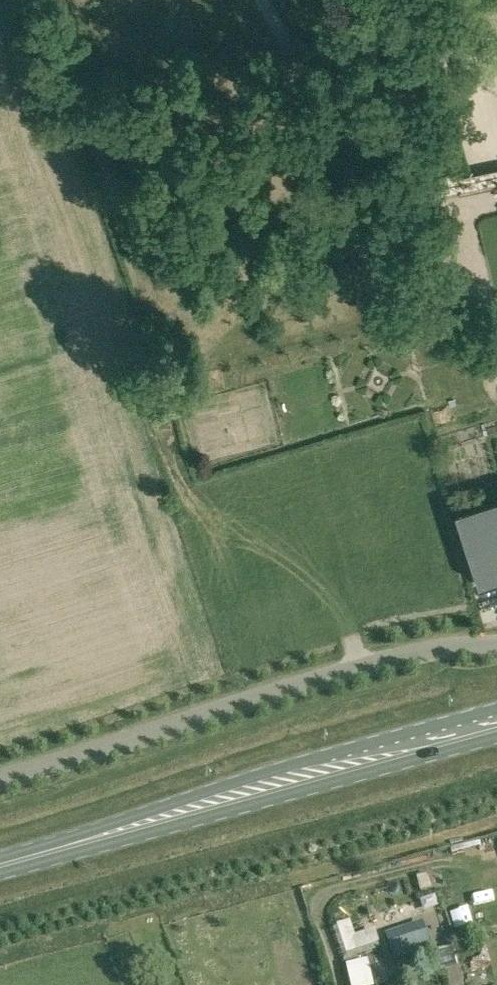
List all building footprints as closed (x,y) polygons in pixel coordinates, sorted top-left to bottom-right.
[(455,509),(479,584),(496,578),(496,496),(455,509)] [(376,933),(382,950),(389,968),(433,952),(421,917),(376,933)] [(350,921),(331,927),(344,964),(382,950),(376,933),(375,930),(355,937),(350,921)]
